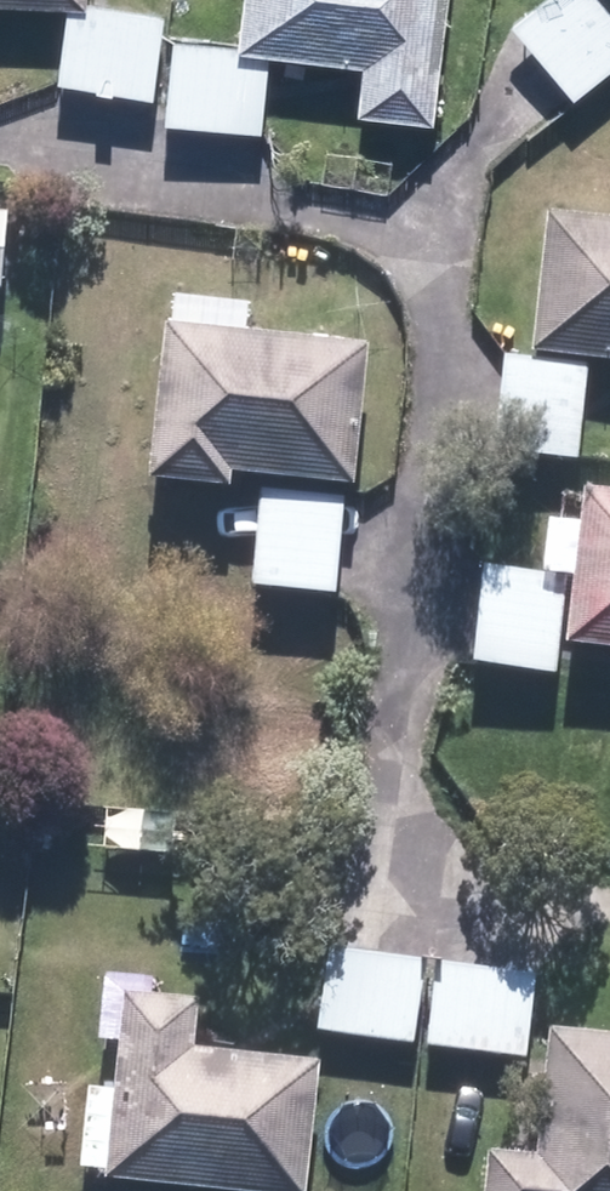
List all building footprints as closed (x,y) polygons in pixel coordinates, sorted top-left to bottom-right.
[(82,13),(83,0),(0,0),(0,9),(82,13)] [(440,0),(237,0),(230,59),(355,74),(349,123),(424,132),(440,0)] [(505,29),(566,105),(609,70),(609,23),(591,0),(541,0),(505,29)] [(147,104),(158,20),(86,10),(85,19),(75,94),(147,104)] [(164,42),(156,129),(254,137),(260,65),(224,62),(226,47),(164,42)] [(538,219),(524,360),(609,369),(609,227),(538,219)] [(343,497),(359,354),(154,332),(136,492),(221,502),(223,484),(343,497)] [(331,604),(340,506),(255,497),(245,596),(331,604)] [(556,659),(609,664),(609,501),(573,497),(556,659)] [(547,684),(558,584),(480,574),(469,674),(547,684)] [(406,1051),(417,966),(321,954),(310,1038),(406,1051)] [(527,983),(429,968),(417,1050),(515,1064),(527,983)] [(93,1190),(105,1190),(296,1190),(310,1073),(189,1059),(184,1058),(189,1006),(172,1006),(115,1000),(93,1190)] [(537,1039),(528,1161),(478,1157),(476,1190),(609,1190),(609,1044),(537,1039)]
